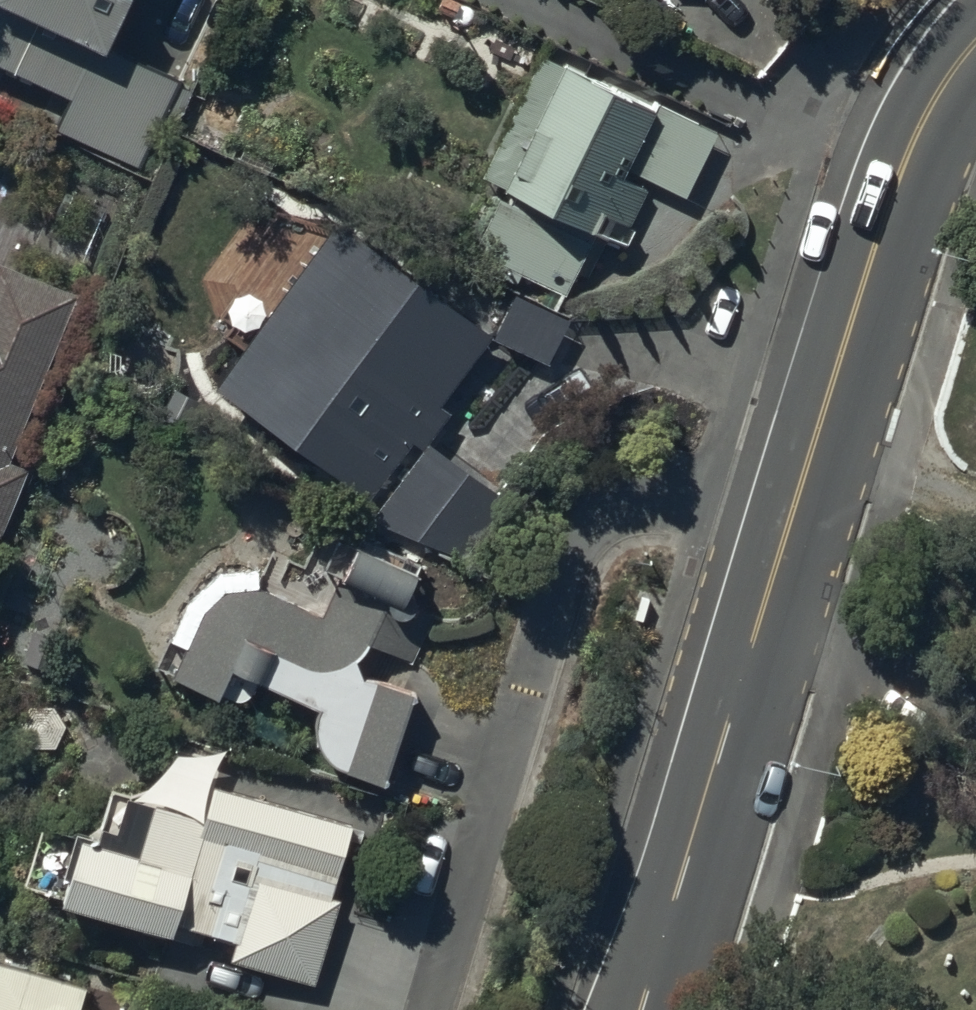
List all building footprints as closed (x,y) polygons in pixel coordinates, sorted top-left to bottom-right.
[(97,45),(118,0),(0,0),(0,1),(97,45)] [(653,106),(562,64),(476,248),(499,259),(495,268),(515,277),(520,268),(565,289),(592,231),(618,243),(649,177),(686,194),(718,126),(657,97),(653,106)] [(338,232),(216,398),(366,507),(409,449),(419,455),(444,421),(439,417),(492,343),(338,232)] [(25,476),(9,470),(73,305),(0,276),(0,539),(25,476)] [(569,326),(514,302),(495,345),(551,369),(569,326)] [(486,496),(428,452),(371,529),(450,560),(486,496)] [(172,686),(167,693),(214,717),(228,690),(254,704),(255,702),(315,721),(315,723),(314,725),(314,727),(313,729),(313,731),(313,733),(313,735),(312,738),(313,740),(313,742),(313,744),(313,746),(314,748),(314,750),(315,752),(316,754),(316,756),(317,758),(318,760),(320,762),(321,763),(322,765),(323,767),(325,768),(326,770),(328,771),(329,772),(331,774),(333,775),(335,776),(336,777),(338,778),(340,779),(342,780),(344,780),(344,784),(383,799),(413,709),(362,692),(356,673),(357,672),(357,671),(358,670),(359,670),(360,669),(360,668),(361,667),(362,667),(362,666),(363,665),(364,664),(364,663),(365,662),(365,661),(366,660),(366,659),(367,659),(369,656),(411,668),(428,621),(413,615),(407,611),(413,590),(355,564),(358,558),(339,550),(323,584),(336,589),(322,621),(258,599),(234,600),(208,612),(186,651),(171,643),(153,675),(172,686)] [(58,907),(54,927),(173,955),(176,939),(232,952),(227,973),(316,994),(356,831),(290,815),(292,807),(213,788),(216,774),(170,762),(165,782),(154,793),(132,802),(110,797),(99,843),(38,829),(22,898),(58,907)] [(0,973),(0,1009),(81,1009),(85,998),(0,973)]
